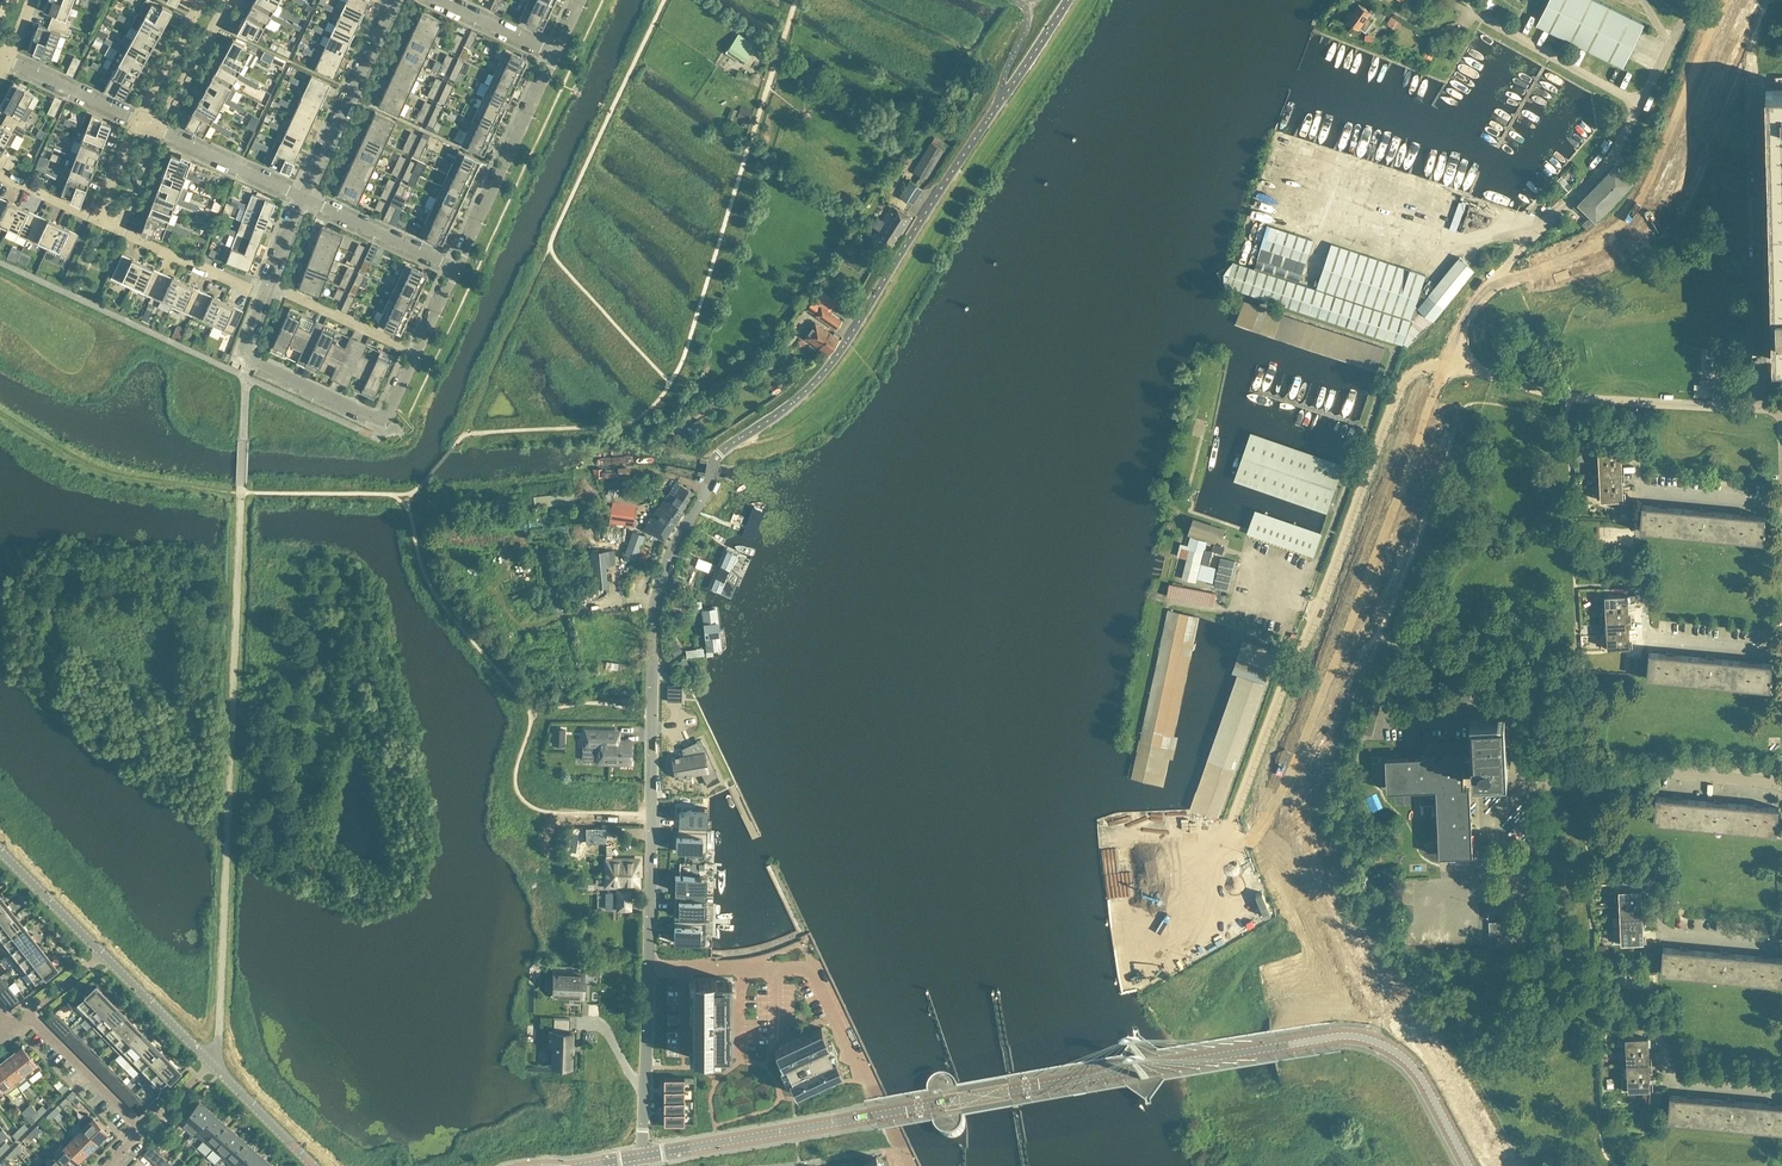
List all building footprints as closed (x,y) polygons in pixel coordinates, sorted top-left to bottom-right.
[(70,6),(55,0),(47,0),(43,10),(56,15),(53,22),(67,28),(70,20),(65,19),(70,6)] [(277,3),(271,0),(254,0),(252,5),(270,15),(272,13),(277,3)] [(369,0),(346,0),(345,2),(364,11),(369,0)] [(502,0),(494,0),(489,9),(496,13),(502,0)] [(553,5),(541,0),(528,0),(525,7),(547,17),(553,5)] [(1538,22),(1623,65),(1644,24),(1596,0),(1549,0),(1538,22)] [(163,26),(172,10),(162,6),(161,8),(151,3),(151,4),(144,1),(138,12),(163,26)] [(303,4),(301,7),(309,11),(312,7),(304,2),(303,4)] [(359,22),(364,11),(345,2),(341,11),(333,7),(331,11),(339,15),(340,13),(359,22)] [(323,7),(331,11),(333,7),(325,3),(324,5),(323,7)] [(1373,6),(1369,12),(1358,4),(1351,13),(1349,11),(1346,17),(1348,18),(1347,20),(1364,32),(1373,20),(1378,24),(1381,18),(1382,19),(1385,14),(1380,11),(1373,6)] [(282,18),(272,13),(270,15),(252,5),(245,17),(264,27),(269,17),(279,23),(282,18)] [(542,29),(547,17),(525,7),(519,19),(542,29)] [(437,32),(442,20),(422,11),(416,23),(437,32)] [(37,12),(35,18),(47,21),(49,15),(37,12)] [(163,26),(138,12),(133,22),(129,20),(127,24),(137,29),(138,27),(157,38),(163,26)] [(354,33),(359,22),(340,13),(339,15),(335,24),(354,33)] [(117,18),(127,24),(129,20),(119,14),(117,18)] [(1392,15),(1385,28),(1395,34),(1403,22),(1392,15)] [(105,17),(103,22),(110,26),(112,21),(105,17)] [(260,33),(264,27),(245,17),(237,32),(247,37),(248,34),(257,39),(262,42),(264,38),(260,33)] [(292,24),(282,18),(279,23),(290,28),(292,24)] [(55,46),(60,33),(68,36),(71,29),(67,28),(53,22),(51,29),(38,24),(33,37),(55,46)] [(302,27),(294,22),(291,27),(299,31),(302,27)] [(431,44),(437,32),(416,23),(411,35),(431,44)] [(349,44),(354,33),(335,24),(331,33),(323,29),(321,33),(329,37),(330,35),(349,44)] [(312,29),(321,33),(323,29),(314,25),(312,29)] [(463,33),(465,28),(458,25),(456,29),(463,33)] [(150,50),(157,38),(138,27),(137,29),(131,39),(150,50)] [(470,48),(478,32),(471,29),(464,45),(470,48)] [(100,30),(97,35),(105,40),(106,38),(108,34),(100,30)] [(459,44),(463,36),(456,33),(453,41),(459,44)] [(756,45),(738,33),(725,52),(744,64),(756,45)] [(344,55),(349,44),(330,35),(329,37),(325,46),(344,55)] [(426,56),(431,44),(411,35),(405,46),(426,56)] [(50,59),(55,46),(33,37),(28,50),(41,56),(48,58),(50,59)] [(104,42),(114,48),(116,44),(106,38),(105,40),(104,42)] [(114,48),(117,50),(124,53),(125,51),(144,62),(150,50),(131,39),(126,49),(116,44),(114,48)] [(249,66),(256,54),(241,46),(243,43),(233,39),(225,53),(244,63),(249,66)] [(456,52),(459,44),(453,41),(449,49),(456,52)] [(466,57),(470,48),(464,45),(460,54),(466,57)] [(291,52),(279,46),(277,51),(288,56),(291,52)] [(338,66),(344,55),(325,46),(322,52),(314,48),(312,51),(310,55),(319,59),(320,57),(338,66)] [(420,68),(426,56),(405,46),(400,58),(420,68)] [(310,55),(312,51),(304,47),(303,49),(302,51),(310,55)] [(522,72),(528,60),(505,49),(499,61),(522,72)] [(124,53),(117,50),(112,59),(112,60),(137,74),(144,62),(125,51),(124,53)] [(238,73),(244,63),(225,53),(218,65),(237,75),(238,73)] [(449,66),(453,58),(446,55),(442,63),(449,66)] [(73,76),(80,60),(73,56),(66,73),(73,76)] [(285,63),(274,57),(271,62),(283,68),(285,63)] [(320,57),(319,59),(314,68),(333,77),(338,66),(320,57)] [(415,79),(420,68),(400,58),(394,70),(415,79)] [(131,85),(137,74),(112,60),(107,69),(103,67),(101,71),(111,77),(112,75),(131,85)] [(457,60),(453,68),(460,72),(464,63),(457,60)] [(517,84),(522,72),(499,61),(494,73),(517,84)] [(103,67),(93,62),(90,66),(101,71),(103,67)] [(445,75),(449,66),(442,63),(438,72),(445,75)] [(238,73),(237,75),(218,65),(212,77),(231,87),(236,77),(246,83),(248,79),(238,73)] [(456,80),(460,72),(453,68),(449,77),(456,80)] [(409,91),(415,79),(394,70),(389,81),(409,91)] [(428,83),(431,76),(422,72),(419,79),(428,83)] [(511,95),(517,84),(494,73),(488,85),(511,95)] [(125,95),(131,85),(112,75),(111,77),(103,90),(114,95),(115,93),(124,98),(125,95)] [(325,95),(330,84),(311,75),(307,84),(299,80),(297,85),(305,88),(306,86),(325,95)] [(225,97),(231,87),(212,77),(205,88),(224,99),(225,97)] [(288,81),(297,85),(299,80),(290,77),(288,81)] [(438,90),(442,81),(435,78),(431,87),(438,90)] [(259,84),(248,79),(246,83),(256,88),(259,84)] [(404,103),(409,91),(389,81),(383,93),(404,103)] [(27,106),(33,94),(13,82),(6,94),(27,106)] [(446,83),(442,92),(449,95),(453,86),(446,83)] [(506,107),(511,95),(488,85),(483,97),(506,107)] [(320,106),(325,95),(306,86),(305,88),(301,97),(320,106)] [(434,98),(438,90),(431,87),(427,95),(434,98)] [(217,111),(223,101),(233,107),(235,102),(225,97),(224,99),(205,88),(199,100),(217,111)] [(1768,88),(1771,225),(1781,225),(1781,88),(1768,88)] [(445,104),(449,95),(442,92),(438,100),(445,104)] [(398,115),(404,103),(383,93),(378,105),(398,115)] [(27,106),(6,94),(0,105),(0,107),(11,113),(7,120),(24,129),(27,122),(25,121),(32,109),(27,106)] [(54,116),(62,99),(55,96),(47,113),(54,116)] [(315,117),(320,106),(301,97),(297,106),(288,102),(286,107),(295,111),(296,108),(315,117)] [(500,119),(506,107),(483,97),(478,108),(500,119)] [(278,103),(286,107),(288,102),(280,99),(278,103)] [(212,121),(217,111),(199,100),(192,112),(211,123),(212,121)] [(427,113),(431,104),(424,101),(420,110),(427,113)] [(245,108),(235,102),(233,107),(243,112),(245,108)] [(435,106),(431,115),(438,118),(442,110),(435,106)] [(309,128),(315,117),(296,108),(295,111),(291,119),(309,128)] [(495,131),(500,119),(478,108),(472,120),(495,131)] [(427,113),(420,110),(416,119),(423,122),(427,113)] [(739,110),(738,120),(750,121),(752,111),(739,110)] [(111,124),(101,121),(102,118),(92,113),(86,111),(81,125),(76,123),(74,128),(85,132),(85,130),(106,137),(111,124)] [(390,133),(396,121),(375,111),(369,123),(390,133)] [(203,137),(210,125),(220,130),(222,126),(212,121),(211,123),(192,112),(185,125),(194,129),(192,132),(203,137)] [(434,127),(438,118),(431,115),(427,124),(434,127)] [(304,139),(309,128),(291,119),(290,120),(286,118),(283,127),(278,125),(276,129),(284,133),(285,130),(304,139)] [(74,128),(76,123),(65,119),(63,124),(74,128)] [(24,129),(7,120),(4,126),(0,124),(0,140),(6,143),(11,146),(17,134),(22,137),(26,130),(24,129)] [(489,142),(495,131),(472,120),(467,132),(489,142)] [(276,129),(278,125),(270,121),(269,123),(268,125),(276,129)] [(384,145),(390,133),(369,123),(364,135),(384,145)] [(232,132),(222,126),(220,130),(230,136),(232,132)] [(101,150),(106,137),(85,130),(85,132),(81,142),(101,150)] [(299,150),(304,139),(285,130),(284,133),(280,142),(299,150)] [(42,143),(46,135),(40,132),(36,139),(42,143)] [(413,144),(417,135),(410,132),(406,141),(413,144)] [(484,154),(489,142),(467,132),(461,144),(484,154)] [(379,157),(384,145),(364,135),(358,147),(379,157)] [(52,136),(49,143),(55,145),(57,138),(52,136)] [(421,137),(417,146),(424,149),(428,140),(421,137)] [(6,143),(0,140),(0,165),(3,166),(8,157),(2,150),(6,143)] [(299,150),(280,142),(276,140),(272,149),(268,147),(266,151),(274,155),(275,153),(294,161),(299,150)] [(409,152),(413,144),(406,141),(402,149),(409,152)] [(96,163),(101,150),(81,142),(77,153),(66,149),(64,153),(75,157),(76,155),(96,163)] [(913,205),(922,189),(920,188),(943,150),(929,142),(911,174),(918,178),(914,184),(910,181),(900,197),(913,205)] [(266,151),(268,147),(260,143),(259,145),(258,147),(266,151)] [(53,149),(64,153),(66,149),(55,145),(53,149)] [(420,157),(424,149),(417,146),(413,154),(420,157)] [(374,168),(379,157),(358,147),(353,159),(374,168)] [(475,173),(481,161),(458,150),(452,162),(475,173)] [(294,161),(275,153),(274,155),(270,164),(277,167),(289,173),(294,161)] [(186,175),(187,173),(192,160),(181,155),(180,157),(171,154),(166,167),(186,175)] [(91,176),(96,163),(76,155),(75,157),(71,168),(91,176)] [(402,167),(406,158),(399,155),(395,164),(402,167)] [(368,180),(374,168),(353,159),(347,170),(368,180)] [(410,161),(406,169),(413,172),(417,164),(410,161)] [(470,184),(475,173),(452,162),(447,174),(470,184)] [(1577,162),(1573,169),(1583,176),(1587,169),(1577,162)] [(402,167),(395,164),(391,173),(398,176),(402,167)] [(1588,230),(1633,183),(1615,166),(1575,208),(1587,219),(1582,225),(1588,230)] [(181,187),(185,177),(196,181),(197,177),(187,173),(186,175),(166,167),(161,180),(181,187)] [(86,188),(91,176),(71,168),(67,178),(56,174),(54,179),(65,183),(66,181),(86,188)] [(30,172),(23,169),(20,176),(26,179),(30,172)] [(409,181),(413,172),(406,169),(402,178),(409,181)] [(44,174),(54,179),(56,174),(45,170),(44,174)] [(363,192),(368,180),(347,170),(342,182),(363,192)] [(464,196),(470,184),(447,174),(442,186),(464,196)] [(208,181),(197,177),(196,181),(207,185),(208,181)] [(391,190),(395,182),(388,179),(384,187),(391,190)] [(176,200),(177,198),(181,187),(161,180),(156,192),(176,200)] [(80,205),(86,188),(66,181),(65,183),(61,194),(71,197),(70,200),(80,205)] [(357,204),(363,192),(342,182),(336,194),(357,204)] [(399,184),(395,193),(402,196),(406,187),(399,184)] [(459,208),(464,196),(442,186),(436,197),(459,208)] [(387,199),(391,190),(384,187),(380,196),(387,199)] [(1551,206),(1563,196),(1557,189),(1546,200),(1551,206)] [(171,213),(175,202),(186,206),(188,202),(177,198),(176,200),(156,192),(151,205),(171,213)] [(398,204),(402,196),(395,193),(391,201),(398,204)] [(269,216),(275,202),(252,194),(247,205),(240,202),(238,207),(246,210),(247,207),(269,216)] [(453,220),(459,208),(436,197),(431,209),(453,220)] [(381,211),(385,202),(379,199),(375,208),(381,211)] [(18,206),(7,201),(6,203),(0,200),(0,227),(7,230),(18,206)] [(199,206),(188,202),(186,206),(197,211),(199,206)] [(389,223),(396,207),(390,204),(382,220),(389,223)] [(166,226),(167,223),(171,213),(151,205),(146,218),(166,226)] [(891,251),(912,217),(892,205),(882,222),(876,219),(872,226),(877,229),(871,239),(891,251)] [(27,239),(37,217),(28,213),(29,211),(18,206),(7,230),(27,239)] [(264,229),(269,216),(247,207),(246,210),(241,221),(264,229)] [(448,231),(453,220),(431,209),(425,221),(448,231)] [(47,249),(58,224),(47,219),(46,222),(37,217),(27,239),(47,249)] [(161,239),(166,228),(176,232),(178,227),(167,223),(166,226),(146,218),(141,233),(150,237),(152,235),(161,239)] [(259,243),(264,229),(241,221),(237,232),(229,229),(228,233),(236,236),(236,234),(259,243)] [(442,243),(448,231),(425,221),(420,233),(442,243)] [(78,236),(79,234),(78,234),(77,236),(68,232),(69,229),(58,224),(47,249),(68,258),(73,247),(78,236)] [(1416,305),(1426,274),(1331,243),(1317,289),(1299,283),(1313,240),(1267,225),(1254,268),(1232,261),(1225,285),(1246,291),(1375,333),(1403,343),(1408,346),(1427,326),(1446,309),(1444,307),(1474,269),(1459,257),(1429,295),(1420,307),(1416,305)] [(1771,225),(1775,361),(1781,361),(1781,225),(1771,225)] [(338,247),(343,234),(321,226),(317,239),(338,247)] [(189,232),(178,227),(176,232),(187,236),(189,232)] [(254,256),(259,243),(236,234),(236,236),(231,247),(254,256)] [(78,236),(73,247),(78,249),(83,238),(78,236)] [(333,259),(338,247),(317,239),(312,251),(333,259)] [(371,243),(364,259),(371,262),(378,246),(371,243)] [(361,256),(365,247),(358,244),(354,252),(361,256)] [(249,270),(254,256),(231,247),(226,261),(249,270)] [(214,257),(216,252),(211,249),(208,255),(214,257)] [(329,271),(333,259),(312,251),(307,263),(329,271)] [(356,264),(361,256),(354,252),(350,261),(356,264)] [(131,288),(142,264),(132,259),(131,261),(121,256),(122,254),(111,278),(131,288)] [(367,271),(371,262),(364,259),(360,268),(367,271)] [(324,283),(329,271),(307,263),(303,275),(324,283)] [(151,297),(161,275),(152,271),(153,269),(142,264),(131,288),(151,297)] [(422,286),(428,274),(405,264),(400,276),(422,286)] [(349,279),(354,270),(347,267),(343,276),(349,279)] [(357,274),(353,283),(360,286),(364,277),(357,274)] [(171,306),(183,282),(172,277),(171,279),(161,275),(151,297),(171,306)] [(319,296),(324,283),(303,275),(298,288),(319,296)] [(346,288),(349,279),(343,276),(339,285),(346,288)] [(417,298),(422,286),(400,276),(394,288),(417,298)] [(1428,281),(1420,293),(1426,297),(1434,286),(1428,281)] [(191,316),(202,294),(192,289),(193,287),(183,282),(171,306),(191,316)] [(356,294),(360,286),(353,283),(349,291),(356,294)] [(340,300),(344,291),(338,288),(333,296),(340,300)] [(411,310),(417,298),(394,288),(389,299),(411,310)] [(830,313),(837,302),(823,292),(810,311),(816,315),(835,329),(841,321),(830,313)] [(212,325),(223,301),(212,296),(211,298),(202,294),(191,316),(212,325)] [(347,313),(354,297),(348,294),(340,310),(347,313)] [(406,322),(411,310),(389,299),(383,311),(406,322)] [(232,335),(243,311),(243,310),(242,312),(233,308),(234,306),(223,301),(212,325),(232,335)] [(1384,349),(1243,303),(1236,325),(1376,371),(1384,349)] [(314,345),(324,324),(316,320),(310,332),(297,326),(302,315),(304,316),(305,315),(289,308),(279,329),(314,345)] [(400,334),(406,322),(383,311),(378,323),(400,334)] [(839,339),(815,323),(816,322),(815,322),(804,337),(805,338),(828,354),(839,339)] [(349,361),(359,340),(350,336),(345,348),(331,342),(336,331),(339,332),(339,331),(324,324),(314,345),(349,361)] [(176,326),(172,335),(179,339),(184,329),(176,326)] [(314,345),(279,329),(270,350),(285,358),(285,357),(283,356),(288,345),(301,351),(296,363),(304,367),(314,345)] [(383,378),(393,356),(378,349),(378,350),(380,351),(375,362),(362,356),(367,344),(359,340),(349,361),(383,378)] [(349,361),(314,345),(304,367),(319,373),(320,373),(317,372),(322,361),(336,367),(330,379),(339,383),(349,361)] [(223,351),(221,358),(227,361),(230,354),(223,351)] [(374,399),(383,378),(349,361),(339,383),(347,387),(353,375),(366,381),(361,392),(359,391),(358,392),(374,399)] [(777,385),(771,389),(775,394),(781,390),(777,385)] [(692,436),(705,429),(699,419),(686,426),(692,436)] [(1343,465),(1251,434),(1234,480),(1326,512),(1343,465)] [(1621,461),(1621,447),(1598,448),(1599,462),(1621,461)] [(1622,474),(1621,461),(1599,462),(1600,475),(1622,474)] [(618,467),(618,479),(630,479),(630,467),(618,467)] [(601,470),(592,470),(594,479),(601,479),(601,470)] [(1622,487),(1622,474),(1600,475),(1600,488),(1622,487)] [(682,512),(694,492),(676,482),(661,505),(679,516),(682,512)] [(1622,487),(1600,488),(1596,488),(1597,500),(1601,500),(1601,501),(1623,500),(1622,487)] [(633,526),(636,506),(638,492),(634,491),(634,490),(621,488),(621,490),(616,489),(616,490),(607,489),(605,501),(612,502),(607,539),(621,541),(623,525),(633,526)] [(1633,519),(1634,509),(1634,505),(1622,504),(1620,517),(1633,519)] [(664,540),(679,516),(661,505),(659,508),(658,507),(644,530),(651,534),(652,533),(664,540)] [(1681,535),(1683,509),(1642,505),(1639,531),(1681,535)] [(752,540),(764,512),(754,507),(741,536),(752,540)] [(1721,539),(1724,513),(1683,509),(1681,535),(1721,539)] [(1255,510),(1249,528),(1315,551),(1322,533),(1255,510)] [(1764,531),(1765,517),(1724,513),(1721,539),(1763,543),(1764,534),(1766,534),(1766,531),(1764,531)] [(1220,530),(1221,528),(1193,519),(1189,530),(1217,539),(1218,537),(1222,538),(1225,532),(1220,530)] [(632,531),(624,556),(636,560),(645,536),(632,531)] [(721,601),(741,552),(730,547),(710,596),(721,601)] [(590,556),(590,568),(604,567),(604,555),(590,556)] [(1213,586),(1228,589),(1235,561),(1220,557),(1213,586)] [(513,582),(526,578),(524,572),(511,576),(513,582)] [(608,588),(607,573),(593,574),(594,589),(608,588)] [(680,579),(674,577),(671,594),(677,595),(680,579)] [(1169,587),(1167,600),(1214,610),(1217,597),(1169,587)] [(1628,608),(1628,596),(1601,597),(1601,609),(1603,609),(1628,608)] [(666,605),(680,609),(682,600),(668,597),(666,605)] [(722,662),(714,603),(702,604),(710,663),(722,662)] [(1629,621),(1628,608),(1603,609),(1603,612),(1606,611),(1606,619),(1599,620),(1599,623),(1629,621)] [(1197,621),(1167,614),(1141,739),(1133,778),(1163,784),(1171,746),(1174,747),(1175,742),(1172,742),(1197,621)] [(1600,636),(1630,635),(1629,621),(1599,623),(1599,625),(1600,625),(1601,633),(1600,633),(1600,636)] [(672,635),(665,639),(670,648),(677,644),(672,635)] [(1630,648),(1630,635),(1600,636),(1600,637),(1607,637),(1608,649),(1630,648)] [(1276,651),(1245,640),(1232,675),(1237,677),(1191,803),(1218,813),(1264,685),(1276,651)] [(677,645),(669,649),(674,657),(681,653),(677,645)] [(1641,667),(1642,651),(1628,650),(1627,666),(1641,667)] [(1688,683),(1690,657),(1649,653),(1647,679),(1688,683)] [(1729,687),(1731,660),(1690,657),(1688,683),(1729,687)] [(1771,678),(1772,664),(1731,660),(1729,687),(1770,691),(1771,681),(1772,682),(1773,679),(1771,678)] [(667,687),(667,701),(676,701),(677,687),(667,687)] [(1470,700),(1469,692),(1461,691),(1461,701),(1470,700)] [(1373,700),(1364,734),(1372,736),(1380,702),(1373,700)] [(1469,852),(1467,787),(1464,787),(1464,773),(1474,773),(1474,776),(1505,775),(1503,719),(1474,720),(1476,757),(1473,757),(1463,758),(1463,757),(1389,760),(1390,787),(1439,785),(1442,853),(1469,852)] [(564,744),(565,729),(554,728),(553,743),(564,744)] [(619,741),(619,732),(586,730),(585,739),(583,739),(583,747),(585,747),(585,752),(586,752),(586,750),(593,750),(593,752),(599,753),(598,763),(630,764),(631,742),(619,741)] [(675,778),(701,774),(703,778),(716,772),(704,747),(692,753),(689,745),(681,748),(683,755),(671,757),(671,758),(672,758),(675,777),(674,777),(675,778)] [(1365,798),(1371,814),(1381,810),(1375,795),(1365,798)] [(1695,827),(1698,801),(1656,797),(1654,823),(1695,827)] [(1736,831),(1738,805),(1698,801),(1695,827),(1736,831)] [(1778,822),(1780,808),(1762,807),(1755,806),(1738,805),(1736,831),(1777,834),(1778,826),(1780,826),(1780,823),(1778,822)] [(679,812),(678,830),(707,831),(707,808),(690,808),(679,812)] [(1173,815),(1155,818),(1161,848),(1179,844),(1173,815)] [(1185,857),(1213,849),(1205,822),(1178,830),(1185,857)] [(582,842),(606,842),(606,828),(582,828),(582,842)] [(676,842),(675,851),(679,851),(702,851),(702,842),(707,843),(707,831),(678,830),(676,830),(676,842)] [(639,886),(639,864),(639,860),(606,860),(605,886),(620,886),(620,892),(625,892),(625,886),(639,886)] [(675,875),(675,891),(676,891),(676,895),(703,896),(703,891),(706,891),(706,876),(704,876),(676,875),(675,875)] [(1642,903),(1642,890),(1619,891),(1620,904),(1642,903)] [(613,892),(605,892),(605,908),(613,908),(613,892)] [(629,908),(629,902),(629,893),(625,892),(620,892),(619,892),(619,908),(629,908)] [(675,895),(674,916),(678,916),(705,916),(706,904),(701,904),(701,902),(701,897),(706,897),(706,896),(703,896),(676,895),(675,895)] [(1643,916),(1642,903),(1620,904),(1621,917),(1643,916)] [(15,915),(7,905),(0,911),(0,927),(15,915)] [(23,925),(15,915),(0,927),(0,943),(23,925)] [(1644,929),(1643,916),(1621,917),(1621,930),(1644,929)] [(674,920),(673,942),(699,942),(700,934),(705,934),(705,921),(674,920)] [(31,935),(23,925),(0,943),(0,945),(7,954),(31,935)] [(1613,943),(1622,943),(1622,944),(1644,943),(1644,929),(1621,930),(1613,931),(1613,943)] [(15,964),(39,945),(31,935),(7,954),(15,964)] [(23,974),(47,955),(39,945),(15,964),(23,974)] [(1598,946),(1598,956),(1603,956),(1608,956),(1608,946),(1603,946),(1598,946)] [(1702,978),(1704,951),(1688,950),(1681,949),(1663,947),(1661,974),(1702,978)] [(1743,981),(1745,955),(1704,951),(1702,978),(1743,981)] [(35,982),(56,966),(47,955),(23,974),(24,975),(27,972),(35,982)] [(1745,955),(1743,981),(1781,985),(1781,959),(1745,955)] [(551,991),(551,996),(568,997),(567,999),(578,1000),(578,997),(579,997),(580,984),(583,984),(583,974),(552,972),(551,978),(551,991)] [(731,980),(719,980),(712,980),(712,978),(692,978),(692,979),(692,986),(692,1002),(692,1009),(692,1027),(691,1050),(691,1057),(691,1058),(712,1058),(712,1056),(719,1056),(720,1056),(730,1056),(731,989),(731,982),(731,980)] [(13,988),(19,997),(29,991),(23,982),(13,988)] [(84,1017),(106,996),(97,986),(84,997),(80,992),(67,1002),(71,1008),(77,1003),(87,1013),(84,1016),(84,1017)] [(10,1009),(19,1002),(15,996),(5,1003),(10,1009)] [(93,1026),(115,1005),(106,996),(84,1017),(93,1026)] [(102,1035),(124,1014),(115,1005),(93,1026),(102,1035)] [(52,1027),(61,1018),(56,1012),(55,1012),(45,1020),(52,1027)] [(111,1044),(133,1023),(124,1014),(102,1035),(111,1044)] [(552,1065),(572,1066),(573,1032),(569,1031),(570,1018),(554,1018),(553,1031),(549,1031),(549,1045),(552,1046),(552,1065)] [(120,1053),(142,1032),(133,1023),(111,1044),(120,1053)] [(827,1041),(821,1028),(812,1032),(798,1039),(793,1041),(781,1047),(774,1050),(782,1065),(785,1064),(791,1077),(788,1078),(795,1094),(800,1091),(803,1090),(817,1084),(819,1082),(842,1072),(835,1056),(831,1058),(825,1045),(828,1043),(827,1041)] [(66,1041),(75,1032),(72,1029),(63,1038),(66,1041)] [(129,1062),(151,1041),(142,1032),(120,1053),(129,1062)] [(1649,1051),(1649,1037),(1626,1039),(1627,1052),(1649,1051)] [(142,1068),(160,1050),(151,1041),(129,1062),(139,1072),(142,1069),(142,1068)] [(81,1056),(90,1047),(87,1044),(78,1053),(81,1056)] [(37,1064),(20,1047),(9,1055),(28,1079),(41,1069),(37,1064)] [(84,1059),(93,1050),(90,1047),(81,1056),(84,1059)] [(1156,1048),(1128,1053),(1135,1091),(1162,1086),(1156,1048)] [(151,1077),(169,1059),(160,1050),(142,1068),(142,1069),(151,1077)] [(1650,1064),(1649,1051),(1627,1052),(1628,1065),(1650,1064)] [(9,1055),(0,1063),(0,1064),(17,1086),(17,1085),(18,1086),(28,1079),(9,1055)] [(169,1079),(179,1069),(169,1059),(151,1077),(160,1087),(163,1090),(164,1090),(172,1082),(172,1081),(171,1081),(169,1079)] [(99,1074),(108,1065),(105,1062),(96,1071),(99,1074)] [(0,1064),(0,1085),(7,1093),(17,1086),(0,1064)] [(1650,1077),(1650,1064),(1628,1065),(1628,1078),(1650,1077)] [(102,1077),(111,1068),(108,1065),(99,1074),(102,1077)] [(68,1070),(62,1078),(68,1084),(75,1076),(68,1070)] [(928,1089),(932,1115),(934,1123),(936,1128),(939,1131),(944,1134),(949,1135),(954,1134),(959,1132),(962,1128),(964,1123),(965,1118),(959,1085),(957,1080),(953,1076),(949,1073),(944,1072),(938,1073),(934,1075),(930,1079),(928,1084),(928,1089)] [(1011,1076),(1005,1077),(1011,1109),(1017,1108),(1011,1076)] [(1650,1077),(1628,1078),(1622,1078),(1623,1092),(1643,1090),(1644,1107),(1660,1108),(1662,1092),(1651,1091),(1651,1089),(1651,1090),(1650,1077)] [(664,1090),(684,1090),(684,1078),(664,1078),(664,1090)] [(117,1093),(126,1083),(123,1080),(114,1090),(117,1093)] [(62,1093),(69,1087),(67,1086),(64,1083),(58,1089),(62,1093)] [(120,1096),(129,1087),(126,1083),(117,1093),(120,1096)] [(684,1090),(664,1090),(664,1101),(684,1101),(684,1090)] [(71,1101),(76,1096),(77,1095),(73,1092),(72,1091),(66,1096),(71,1101)] [(1709,1125),(1711,1099),(1670,1096),(1668,1122),(1709,1125)] [(1750,1129),(1752,1103),(1711,1099),(1709,1125),(1750,1129)] [(139,1115),(148,1106),(143,1100),(134,1109),(139,1115)] [(684,1101),(664,1101),(664,1113),(684,1113),(684,1101)] [(182,1122),(193,1132),(211,1112),(199,1102),(182,1122)] [(1776,1105),(1769,1104),(1752,1103),(1750,1129),(1781,1132),(1781,1105),(1776,1105)] [(41,1115),(46,1109),(42,1105),(36,1111),(41,1115)] [(54,1117),(59,1112),(55,1107),(50,1113),(54,1117)] [(31,1116),(35,1121),(41,1115),(36,1111),(31,1116)] [(203,1140),(220,1120),(211,1112),(193,1132),(203,1140)] [(49,1122),(54,1117),(50,1113),(45,1118),(49,1122)] [(664,1113),(664,1125),(684,1125),(684,1113),(664,1113)] [(107,1133),(92,1118),(82,1127),(97,1143),(107,1133)] [(212,1149),(230,1129),(220,1120),(203,1140),(212,1149)] [(22,1133),(28,1128),(24,1123),(18,1129),(22,1133)] [(155,1135),(170,1129),(167,1124),(153,1130),(155,1135)] [(41,1130),(37,1126),(31,1131),(36,1135),(41,1130)] [(97,1143),(82,1127),(73,1136),(88,1152),(97,1143)] [(17,1139),(22,1133),(18,1129),(12,1135),(17,1139)] [(222,1157),(240,1137),(230,1129),(212,1149),(222,1157)] [(35,1136),(36,1135),(31,1131),(26,1136),(31,1140),(35,1136)] [(88,1152),(73,1136),(64,1145),(61,1142),(79,1161),(88,1152)] [(232,1165),(249,1145),(240,1137),(222,1157),(232,1165)] [(10,1146),(5,1142),(0,1147),(4,1151),(10,1146)] [(61,1142),(52,1151),(66,1165),(74,1165),(79,1161),(61,1142)] [(17,1153),(22,1148),(18,1144),(13,1149),(17,1153)] [(158,1151),(151,1145),(143,1154),(150,1160),(158,1151)] [(259,1154),(249,1145),(232,1165),(249,1165),(259,1154)] [(12,1158),(17,1153),(13,1149),(8,1154),(12,1158)] [(52,1151),(51,1152),(54,1155),(46,1164),(48,1165),(66,1165),(52,1151)] [(249,1165),(266,1165),(269,1162),(259,1154),(249,1165)] [(876,1157),(857,1165),(880,1165),(876,1157)]
